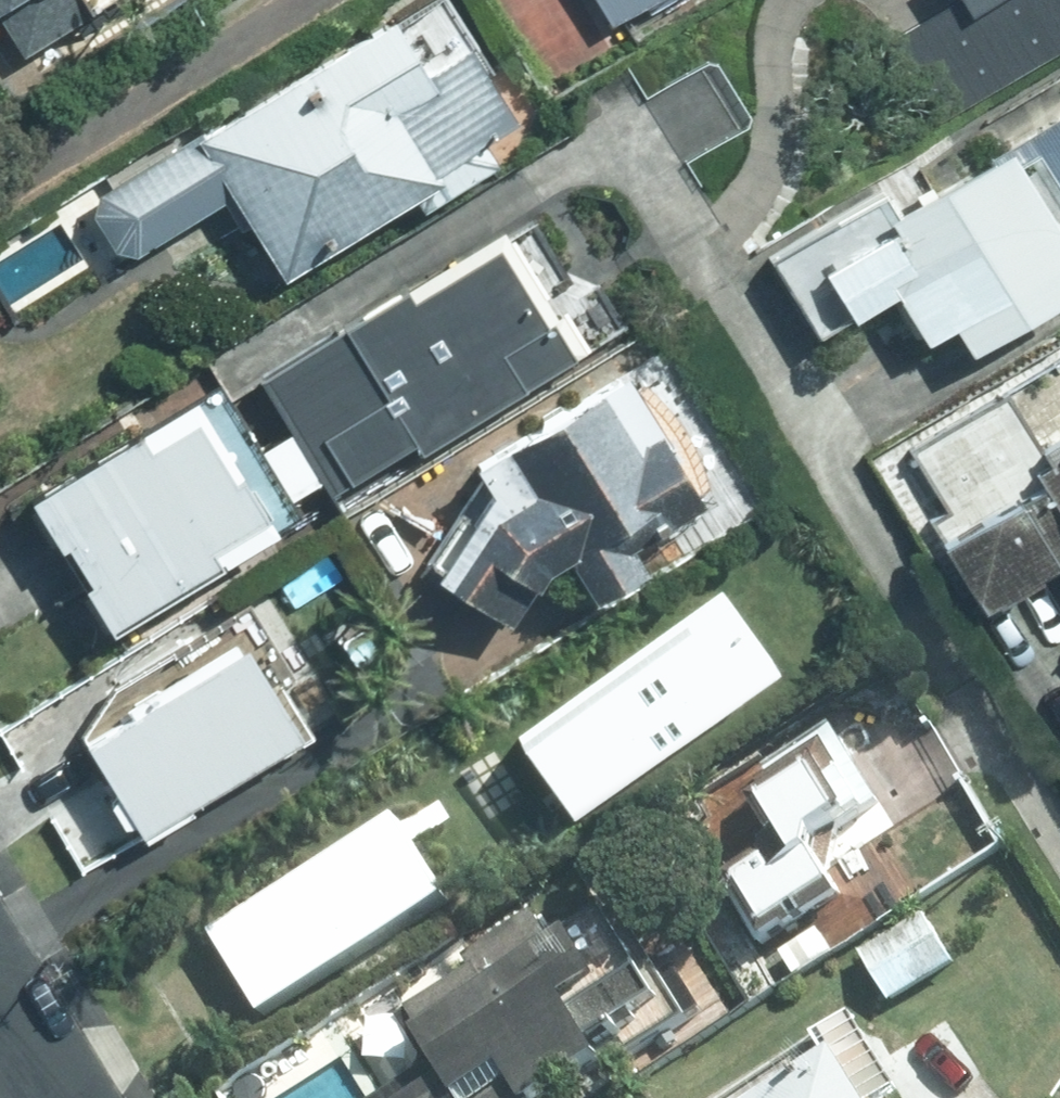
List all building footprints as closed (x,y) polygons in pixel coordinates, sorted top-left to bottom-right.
[(466,0),(434,0),(82,198),(123,270),(222,215),(257,277),(534,121),(466,0)] [(605,44),(680,0),(580,0),(605,44)] [(937,122),(1059,46),(1059,0),(860,0),(937,122)] [(706,63),(652,97),(691,160),(746,126),(706,63)] [(792,271),(831,334),(900,292),(948,371),(1059,303),(1059,109),(792,271)] [(620,325),(555,220),(282,386),(347,492),(620,325)] [(212,373),(0,503),(0,507),(87,648),(301,516),(212,373)] [(693,469),(643,376),(465,470),(407,564),(489,615),(524,558),(693,469)] [(937,520),(988,603),(1059,559),(1059,444),(937,520)] [(13,482),(0,460),(0,489),(13,482)] [(562,819),(776,667),(722,590),(503,743),(562,819)] [(222,625),(51,735),(119,841),(291,731),(222,625)] [(926,894),(828,722),(687,802),(784,974),(926,894)] [(245,1028),(437,906),(402,847),(434,818),(420,799),(193,945),(245,1028)] [(578,906),(391,1020),(429,1082),(403,1097),(592,1097),(668,1052),(578,906)] [(917,911),(856,957),(893,1007),(954,961),(917,911)] [(844,1061),(779,1097),(866,1097),(844,1061)]
